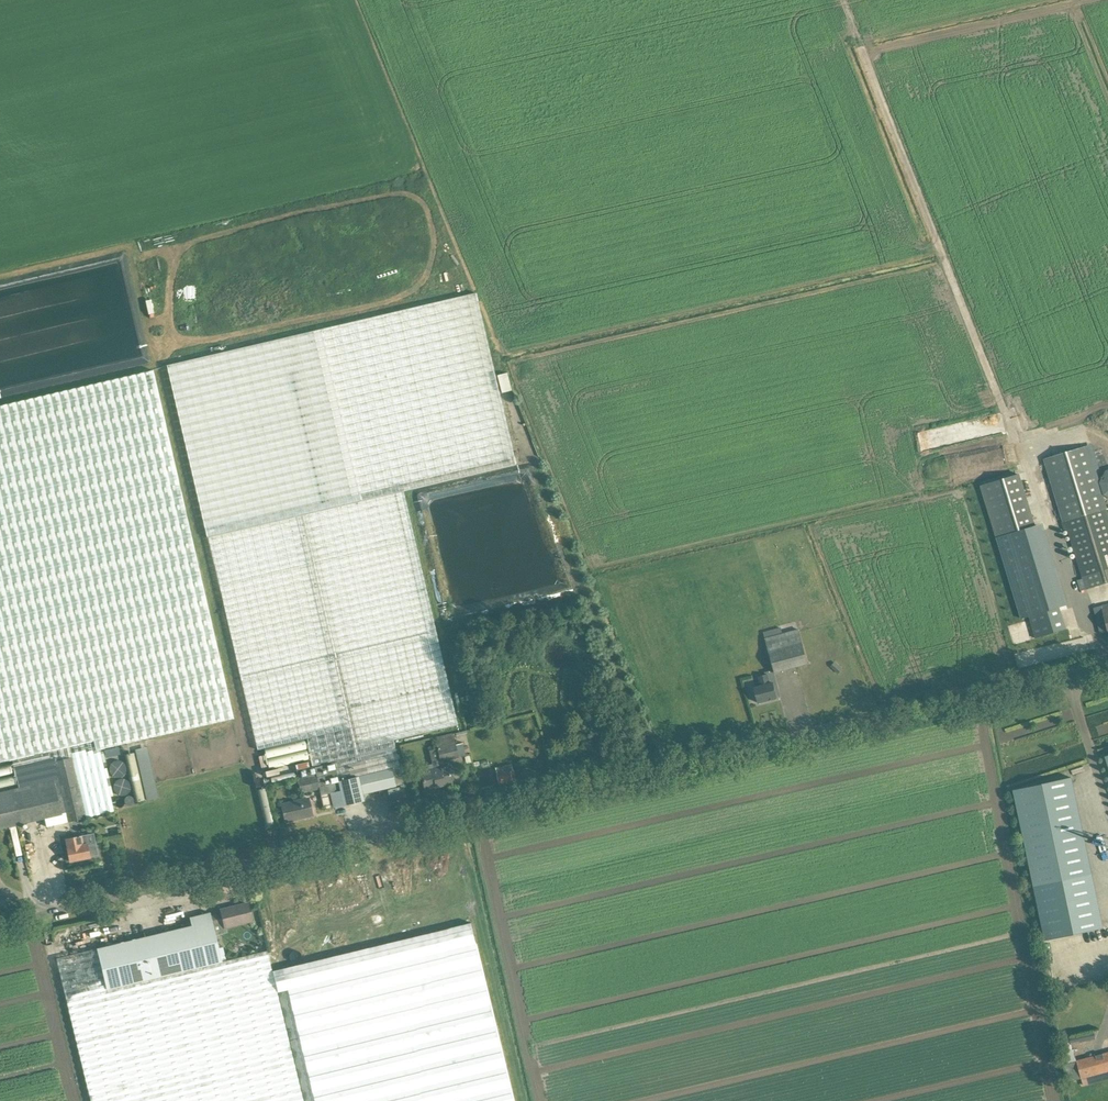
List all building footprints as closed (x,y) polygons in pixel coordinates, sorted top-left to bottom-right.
[(448,177),(140,249),(257,749),(307,738),(308,744),(307,744),(313,766),(314,766),(321,795),(341,790),(344,805),(364,801),(362,793),(403,784),(395,747),(393,740),(458,724),(406,498),(404,490),(516,464),(448,177)] [(233,714),(207,602),(153,371),(0,406),(0,762),(12,759),(19,788),(0,792),(0,827),(2,827),(2,828),(62,814),(62,813),(66,812),(69,822),(117,811),(102,745),(233,714)] [(1083,578),(1086,589),(1107,583),(1107,515),(1099,484),(1087,446),(1045,458),(1064,522),(1061,523),(1063,530),(1068,529),(1083,578)] [(982,485),(997,537),(1004,534),(1034,525),(1018,474),(982,485)] [(1004,534),(997,537),(1023,618),(1030,616),(1059,607),(1066,605),(1041,523),(1034,525),(1004,534)] [(1059,607),(1030,616),(1036,636),(1066,627),(1059,607)] [(766,639),(775,672),(810,663),(810,662),(808,662),(799,629),(782,634),(781,628),(764,633),(766,638),(766,639)] [(835,661),(831,666),(839,673),(843,668),(835,661)] [(755,687),(756,692),(759,703),(777,698),(774,687),(773,683),(770,683),(768,674),(759,677),(761,686),(755,687)] [(421,772),(423,778),(425,789),(452,783),(449,772),(448,766),(446,759),(458,757),(453,734),(435,738),(438,748),(429,750),(432,764),(420,766),(421,772)] [(136,802),(159,797),(148,745),(136,748),(136,751),(125,754),(136,802)] [(104,748),(105,756),(120,754),(119,747),(104,748)] [(302,779),(298,780),(301,793),(319,789),(313,767),(300,770),(302,779)] [(497,775),(500,784),(514,780),(511,771),(497,775)] [(1014,790),(1045,940),(1097,929),(1065,779),(1014,790)] [(263,816),(271,815),(267,788),(260,789),(263,816)] [(328,793),(321,795),(324,809),(331,807),(328,793)] [(308,798),(292,802),(282,804),(286,821),(312,815),(310,805),(308,798)] [(66,839),(68,848),(70,861),(90,857),(87,844),(86,844),(84,836),(66,839)] [(380,871),(366,875),(371,896),(379,894),(379,893),(405,887),(401,868),(380,873),(380,871)] [(192,925),(57,958),(91,1100),(304,1100),(277,992),(272,970),(267,950),(226,960),(223,947),(219,948),(216,935),(228,932),(226,927),(252,921),(247,903),(221,909),(222,914),(211,916),(210,912),(190,917),(192,925)] [(272,970),(277,992),(287,990),(314,1100),(515,1100),(472,923),(272,970)] [(1085,1033),(1070,1036),(1071,1044),(1087,1041),(1085,1033)] [(1077,1060),(1063,1064),(1067,1082),(1107,1071),(1107,1052),(1077,1060)]
